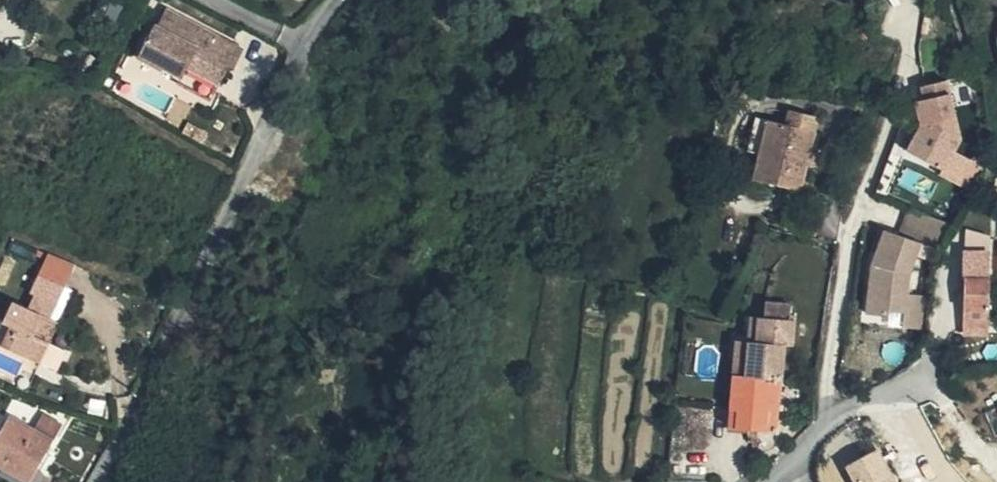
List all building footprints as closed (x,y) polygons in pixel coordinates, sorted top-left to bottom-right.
[(191,64),(224,80),(233,62),(238,65),(248,45),(168,5),(158,23),(154,21),(138,53),(162,65),(163,63),(186,74),(191,64)] [(216,97),(224,80),(191,64),(186,74),(183,81),(216,97)] [(942,172),(972,190),(986,165),(973,152),(960,144),(964,137),(957,105),(952,78),(927,83),(929,96),(934,121),(925,123),(911,147),(945,167),(942,172)] [(920,98),(925,123),(934,121),(929,96),(920,98)] [(756,179),(789,187),(804,191),(811,164),(813,153),(823,115),(816,113),(791,107),(787,122),(771,119),(763,151),(756,179)] [(758,116),(749,148),(763,151),(771,119),(758,116)] [(811,164),(823,168),(826,156),(813,153),(811,164)] [(955,223),(912,208),(902,235),(887,229),(873,261),(868,311),(891,313),(891,308),(906,310),(911,272),(922,241),(941,249),(955,223)] [(967,244),(992,246),(993,230),(968,228),(967,244)] [(77,258),(52,248),(42,269),(68,280),(77,258)] [(68,280),(42,269),(34,289),(39,292),(34,304),(17,297),(0,337),(0,339),(62,365),(69,347),(53,340),(62,319),(53,315),(68,280)] [(965,277),(964,290),(988,290),(988,278),(965,277)] [(988,342),(991,290),(988,290),(964,290),(961,341),(988,342)] [(767,313),(792,313),(793,299),(768,298),(767,313)] [(764,330),(789,333),(791,318),(767,315),(764,330)] [(753,390),(780,393),(784,359),(791,359),(794,334),(789,333),(764,330),(758,329),(757,343),(751,342),(749,354),(757,354),(753,390)] [(734,384),(733,389),(753,390),(757,354),(749,354),(737,352),(734,384)] [(779,410),(780,393),(753,390),(733,389),(731,439),(778,443),(779,410)] [(4,476),(11,481),(13,481),(34,481),(54,451),(11,424),(0,441),(0,473),(4,476)] [(951,463),(943,467),(951,481),(960,481),(951,463)]
